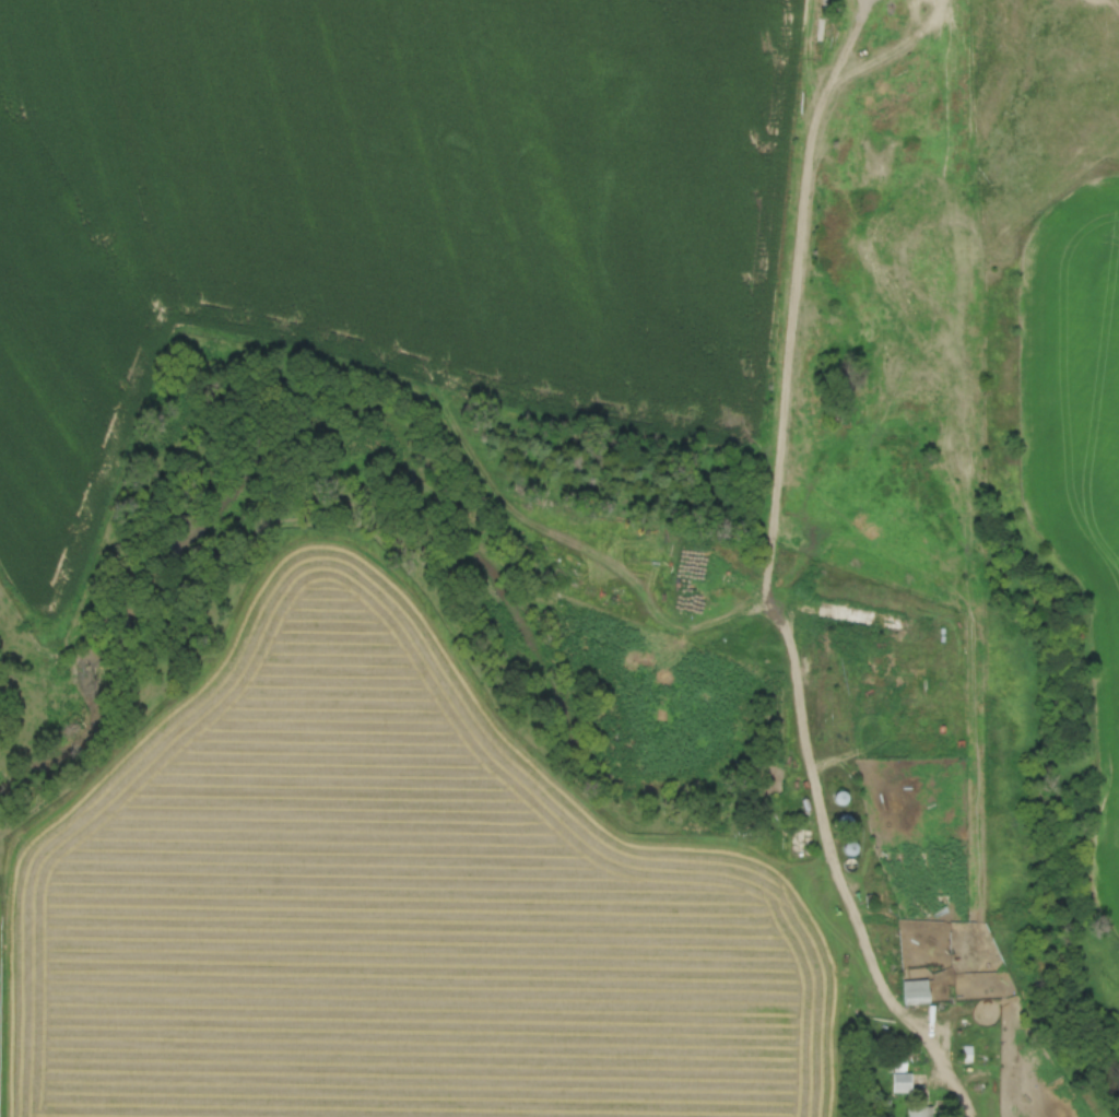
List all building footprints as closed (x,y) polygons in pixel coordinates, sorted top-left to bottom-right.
[(845,790),(834,794),(838,804),(848,801),(845,790)] [(904,1004),(929,1004),(929,979),(904,979),(904,1004)] [(889,1072),(893,1072),(893,1092),(912,1092),(912,1072),(907,1072),(907,1052),(889,1052),(889,1072)] [(907,1106),(907,1116),(933,1116),(933,1106),(907,1106)]
